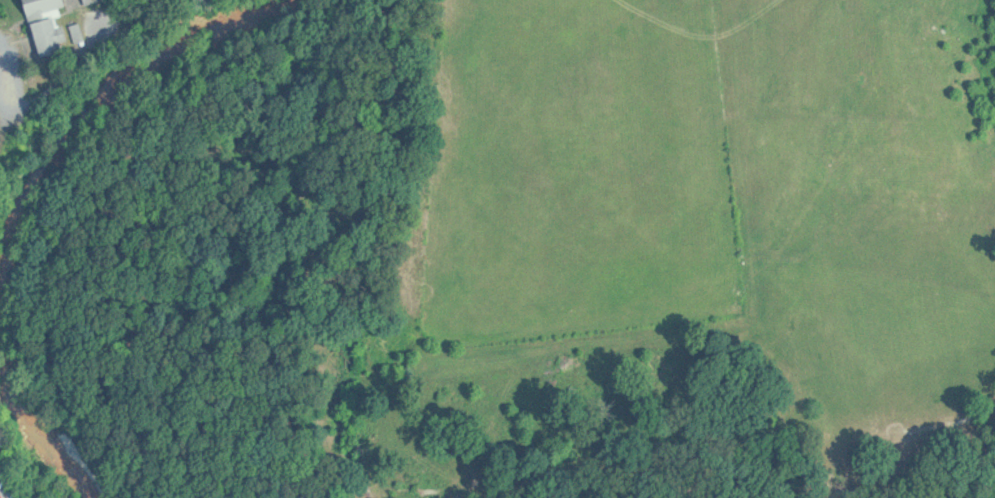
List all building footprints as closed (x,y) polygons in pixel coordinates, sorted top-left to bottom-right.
[(32,16),(27,0),(66,0),(68,6),(47,12),(49,17),(58,15),(61,24),(67,22),(71,40),(64,42),(66,50),(44,57),(35,22),(39,21),(37,14),(32,16)]
